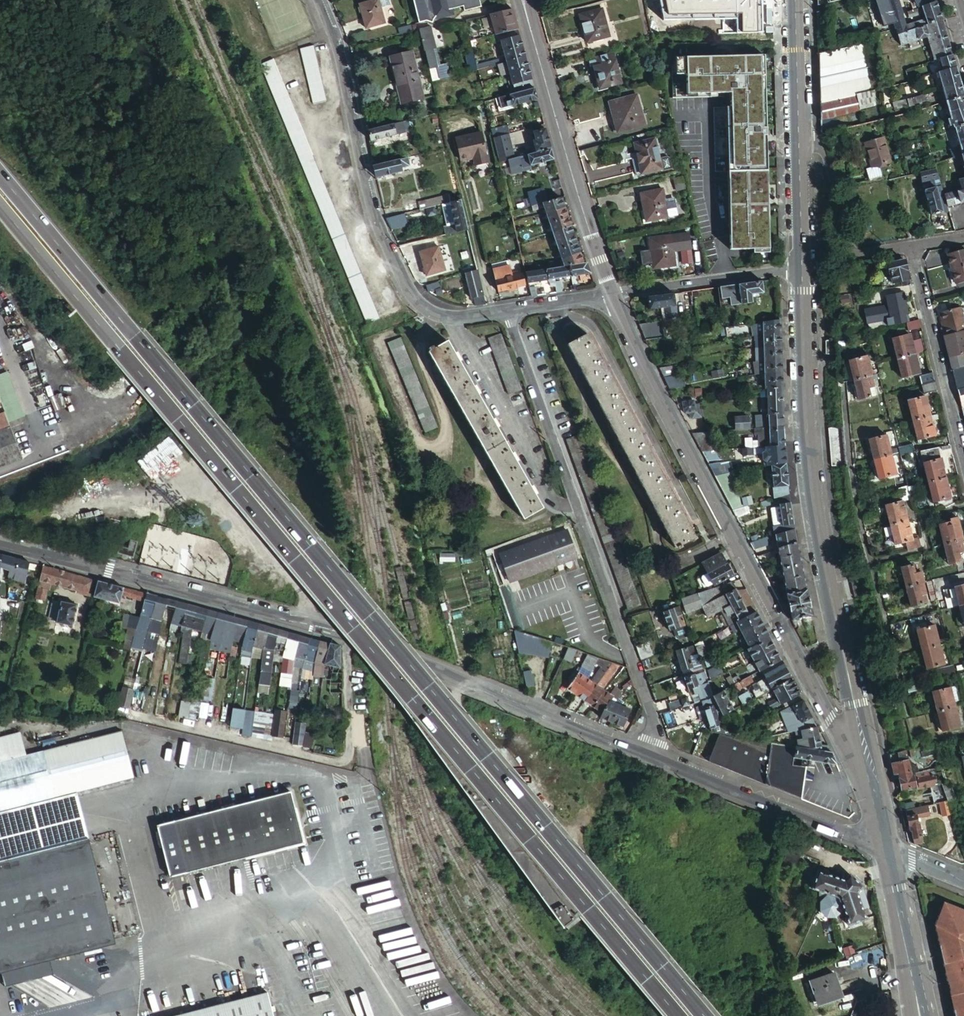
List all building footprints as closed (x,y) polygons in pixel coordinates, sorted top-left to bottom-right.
[(390,0),(374,0),(359,4),(365,28),(384,22),(381,8),(391,5),(390,0)] [(434,19),(454,13),(452,8),(464,5),(465,10),(482,6),(480,0),(429,0),(434,19)] [(738,0),(693,0),(694,10),(709,9),(709,18),(738,16),(738,0)] [(888,5),(893,22),(894,27),(904,24),(900,12),(901,12),(898,0),(886,0),(888,5)] [(941,21),(935,1),(921,6),(924,18),(926,25),(941,21)] [(893,22),(888,5),(877,8),(880,16),(882,25),(893,22)] [(918,13),(916,7),(906,10),(908,16),(918,13)] [(608,36),(602,8),(580,14),(587,41),(608,36)] [(518,28),(512,9),(490,15),(495,34),(518,28)] [(920,19),(904,24),(894,27),(895,28),(900,45),(929,36),(926,26),(926,25),(924,18),(920,19)] [(932,38),(945,34),(941,21),(926,25),(926,26),(929,26),(932,38)] [(431,26),(419,29),(429,69),(432,81),(450,77),(447,65),(437,67),(433,49),(436,49),(431,26)] [(502,51),(522,46),(518,28),(495,34),(496,41),(500,41),(502,51)] [(931,50),(948,45),(945,34),(932,38),(928,42),(931,50)] [(820,95),(820,102),(840,98),(875,90),(878,89),(885,88),(878,48),(872,49),(871,41),(856,44),(819,53),(819,54),(819,62),(819,72),(820,83),(820,95)] [(941,59),(951,55),(949,46),(948,45),(931,50),(934,61),(941,59)] [(505,62),(525,56),(522,46),(502,51),(505,62)] [(298,55),(302,66),(308,87),(314,107),(327,103),(315,63),(313,56),(312,50),(298,55)] [(422,96),(420,88),(417,72),(412,50),(404,51),(390,54),(400,101),(417,98),(422,96)] [(768,248),(763,53),(670,58),(672,98),(723,96),(723,93),(729,92),(730,106),(713,107),(715,171),(727,171),(729,237),(729,249),(768,248)] [(620,82),(613,54),(589,60),(592,69),(594,69),(599,88),(620,82)] [(958,78),(951,55),(941,59),(945,71),(937,73),(942,88),(960,83),(958,78)] [(508,73),(529,68),(525,56),(505,62),(496,65),(499,76),(508,73)] [(470,72),(477,71),(477,70),(476,63),(475,59),(474,57),(467,58),(470,72)] [(383,316),(307,143),(284,91),(275,71),(274,67),(261,74),(293,145),(371,321),(383,316)] [(514,93),(534,87),(529,68),(508,73),(514,93)] [(927,76),(926,71),(912,75),(913,81),(927,76)] [(963,95),(960,83),(942,88),(946,101),(963,95)] [(497,109),(537,99),(534,87),(514,93),(494,98),(497,109)] [(821,119),(821,120),(834,117),(846,114),(868,108),(882,104),(878,89),(875,90),(840,98),(820,102),(820,105),(821,119)] [(644,124),(636,94),(609,101),(617,131),(644,124)] [(963,95),(946,101),(943,102),(944,105),(947,104),(950,115),(963,111),(963,98),(963,95)] [(950,115),(951,118),(947,119),(947,120),(948,125),(953,124),(954,127),(963,124),(963,111),(950,115)] [(834,117),(821,120),(821,131),(837,127),(834,117)] [(368,130),(370,139),(370,140),(405,130),(405,129),(408,128),(407,125),(405,125),(403,121),(368,130)] [(506,124),(491,128),(493,137),(507,133),(509,133),(506,124)] [(954,127),(960,146),(951,149),(953,156),(954,156),(955,156),(961,154),(963,153),(963,124),(954,127)] [(536,152),(551,148),(545,129),(534,132),(537,140),(533,141),(536,152)] [(473,160),(487,157),(481,130),(454,137),(460,158),(472,156),(473,160)] [(507,133),(493,137),(499,161),(507,159),(513,158),(507,133)] [(889,160),(883,136),(864,141),(871,165),(864,167),(867,179),(880,175),(877,163),(889,160)] [(661,169),(653,138),(632,144),(641,174),(661,169)] [(554,159),(551,148),(536,152),(513,158),(507,159),(511,173),(520,171),(520,168),(554,159)] [(416,155),(408,157),(410,164),(417,162),(416,155)] [(933,163),(934,167),(936,171),(942,169),(941,166),(956,162),(954,156),(953,156),(945,159),(933,163)] [(408,157),(374,165),(376,175),(400,169),(399,167),(410,164),(408,157)] [(934,167),(919,172),(922,182),(938,178),(936,171),(934,167)] [(673,179),(676,191),(684,189),(681,177),(673,179)] [(963,189),(963,177),(940,185),(943,195),(963,189)] [(938,178),(922,182),(924,190),(934,187),(937,197),(943,195),(940,185),(938,178)] [(932,215),(941,213),(938,203),(945,201),(943,195),(937,197),(934,187),(924,190),(932,215)] [(665,200),(662,189),(640,194),(647,222),(669,216),(665,200)] [(943,195),(945,201),(946,205),(952,204),(952,206),(963,203),(963,189),(943,195)] [(528,197),(531,205),(545,201),(542,193),(528,197)] [(441,204),(450,202),(448,196),(403,206),(404,213),(441,204)] [(534,215),(546,212),(564,206),(561,197),(545,201),(531,205),(534,215)] [(673,198),(665,200),(669,216),(678,214),(673,198)] [(466,226),(460,200),(450,202),(441,204),(446,227),(443,228),(445,234),(466,229),(466,226)] [(941,213),(948,211),(946,205),(945,201),(938,203),(941,213)] [(546,212),(550,222),(568,217),(564,206),(546,212)] [(436,213),(435,207),(424,210),(426,216),(436,213)] [(400,214),(385,217),(390,226),(402,223),(400,214)] [(550,222),(553,231),(570,226),(568,217),(550,222)] [(558,249),(576,243),(570,226),(553,231),(558,249)] [(690,244),(687,228),(647,236),(650,251),(653,266),(675,262),(672,247),(680,246),(690,244)] [(547,244),(544,236),(534,239),(536,247),(547,244)] [(530,249),(528,241),(518,244),(520,252),(530,249)] [(580,253),(576,243),(558,249),(561,258),(580,253)] [(690,244),(680,246),(683,259),(692,257),(690,244)] [(443,270),(437,246),(418,251),(425,276),(443,270)] [(947,255),(955,283),(963,281),(963,251),(947,255)] [(569,265),(583,263),(580,253),(561,258),(564,266),(569,265)] [(910,285),(904,260),(886,264),(888,276),(890,276),(891,284),(900,282),(901,287),(910,285)] [(590,273),(586,262),(583,263),(569,265),(571,276),(590,273)] [(476,271),(474,263),(462,266),(464,274),(476,271)] [(853,263),(845,264),(847,278),(854,277),(853,263)] [(569,265),(564,266),(545,270),(547,280),(550,284),(554,283),(553,279),(571,276),(569,265)] [(521,275),(517,276),(511,277),(510,274),(509,269),(493,273),(497,291),(523,285),(521,275)] [(545,270),(525,273),(530,297),(537,296),(535,286),(533,286),(533,283),(547,280),(545,270)] [(475,305),(484,304),(476,271),(464,274),(470,299),(473,298),(475,305)] [(440,289),(438,282),(426,285),(428,292),(440,289)] [(762,282),(733,286),(723,288),(719,288),(722,308),(741,306),(752,304),(752,296),(763,294),(762,282)] [(824,296),(824,298),(835,297),(835,287),(824,288),(824,296)] [(903,293),(886,297),(890,318),(907,314),(903,293)] [(673,294),(647,298),(648,311),(664,309),(666,321),(677,319),(673,294)] [(943,336),(963,330),(963,319),(961,307),(940,312),(944,327),(941,328),(942,333),(943,336)] [(921,328),(919,320),(906,323),(908,331),(921,328)] [(639,325),(646,341),(665,338),(662,321),(639,325)] [(781,334),(780,321),(762,323),(762,335),(781,334)] [(762,335),(762,323),(752,325),(753,337),(755,336),(762,335)] [(943,336),(949,358),(963,354),(963,331),(963,330),(943,336)] [(781,348),(781,334),(762,335),(755,336),(755,340),(756,339),(762,338),(763,349),(781,348)] [(521,390),(500,335),(488,340),(508,395),(521,390)] [(915,354),(912,342),(910,335),(892,340),(896,359),(915,354)] [(587,336),(567,346),(654,509),(675,548),(677,548),(678,549),(681,548),(680,546),(694,538),(687,524),(689,524),(685,517),(683,517),(669,491),(671,490),(667,483),(666,484),(651,457),(653,456),(649,449),(648,450),(634,423),(635,423),(632,416),(630,417),(616,390),(617,389),(613,382),(612,382),(598,356),(599,355),(595,349),(594,349),(587,336)] [(437,428),(400,339),(388,344),(425,433),(437,428)] [(834,340),(826,340),(826,355),(834,354),(834,340)] [(920,340),(912,342),(915,354),(923,352),(920,340)] [(454,355),(447,342),(433,349),(432,347),(428,349),(430,352),(428,353),(523,520),(542,509),(534,495),(537,493),(533,489),(531,489),(515,462),(518,461),(514,456),(512,457),(496,428),(499,427),(494,421),(493,422),(477,395),(479,394),(475,388),(473,389),(458,362),(460,360),(456,355),(454,355)] [(782,361),(781,348),(763,349),(763,362),(782,361)] [(920,373),(915,354),(896,359),(901,378),(920,373)] [(848,361),(853,380),(864,378),(871,376),(866,357),(848,361)] [(782,361),(763,362),(764,375),(782,374),(782,361)] [(658,369),(663,379),(663,378),(677,376),(676,366),(658,369)] [(919,377),(921,385),(934,382),(932,373),(919,377)] [(782,387),(782,374),(764,375),(761,375),(759,376),(751,377),(752,379),(758,378),(759,378),(764,377),(764,388),(767,388),(782,387)] [(677,376),(663,378),(667,386),(682,384),(681,376),(677,376)] [(864,378),(853,380),(858,400),(871,397),(868,388),(874,387),(872,380),(871,376),(864,378)] [(934,382),(921,385),(924,394),(937,391),(934,382)] [(782,387),(767,388),(767,397),(768,416),(784,415),(782,387)] [(0,396),(0,404),(7,423),(23,417),(13,391),(0,396)] [(924,418),(931,416),(926,396),(907,401),(912,421),(924,418)] [(694,406),(693,402),(683,403),(685,414),(688,414),(689,420),(701,418),(699,406),(694,406)] [(21,458),(7,423),(0,404),(0,466),(21,458)] [(769,432),(784,431),(784,415),(768,416),(768,428),(769,432)] [(932,422),(931,416),(924,418),(912,421),(917,440),(935,435),(932,422)] [(735,431),(749,429),(748,417),(734,418),(735,431)] [(841,426),(828,429),(828,437),(830,457),(832,467),(844,464),(841,426)] [(784,446),(784,431),(769,432),(768,428),(754,429),(754,436),(757,435),(758,442),(757,442),(757,448),(765,448),(784,446)] [(692,435),(702,453),(717,452),(708,433),(692,435)] [(168,434),(140,458),(150,469),(160,460),(164,465),(182,450),(168,434)] [(868,439),(873,460),(875,459),(891,455),(890,449),(886,435),(868,439)] [(566,441),(627,610),(640,605),(579,436),(566,441)] [(897,447),(899,453),(900,456),(911,454),(915,453),(912,444),(897,447)] [(785,456),(784,446),(765,448),(765,451),(761,454),(762,458),(785,456)] [(920,452),(927,482),(946,477),(938,447),(927,450),(920,452)] [(702,453),(707,462),(725,460),(724,451),(717,452),(702,453)] [(875,459),(873,460),(878,479),(896,474),(891,455),(875,459)] [(786,464),(785,456),(762,458),(762,461),(766,462),(766,467),(770,466),(786,464)] [(708,465),(715,478),(730,474),(728,462),(708,465)] [(789,494),(786,464),(770,466),(773,489),(775,488),(776,499),(780,497),(789,494)] [(715,478),(733,512),(747,508),(749,507),(733,473),(730,474),(715,478)] [(946,477),(927,482),(932,502),(944,499),(944,501),(951,499),(946,477)] [(902,502),(903,502),(911,500),(908,487),(908,486),(898,488),(902,502)] [(794,530),(789,494),(780,497),(781,505),(779,505),(779,508),(770,509),(775,536),(794,530)] [(885,506),(890,525),(907,521),(908,521),(903,502),(902,502),(885,506)] [(750,514),(747,508),(733,512),(737,519),(750,514)] [(953,531),(959,529),(961,529),(959,518),(950,520),(951,523),(953,531)] [(907,521),(890,525),(894,544),(906,541),(912,539),(908,521),(907,521)] [(928,522),(934,547),(938,546),(934,529),(936,529),(934,521),(928,522)] [(938,526),(943,545),(962,540),(959,529),(953,531),(951,523),(938,526)] [(797,542),(794,530),(775,536),(777,549),(787,546),(797,542)] [(577,559),(567,532),(500,556),(510,583),(557,566),(555,564),(563,561),(564,564),(577,559)] [(919,538),(912,539),(906,541),(908,550),(921,546),(919,538)] [(767,539),(750,544),(754,551),(770,545),(767,539)] [(133,558),(137,542),(130,540),(127,549),(119,546),(117,554),(133,558)] [(943,545),(948,564),(960,561),(959,553),(963,551),(963,550),(962,540),(943,545)] [(799,555),(797,542),(787,546),(789,557),(799,555)] [(778,560),(789,557),(787,546),(777,549),(776,550),(778,560)] [(720,553),(701,563),(707,574),(696,580),(698,583),(700,582),(701,584),(704,583),(710,580),(713,587),(732,577),(720,553)] [(0,555),(0,579),(1,569),(8,571),(11,558),(0,555)] [(791,567),(801,565),(799,555),(789,557),(791,567)] [(780,570),(791,567),(789,557),(778,560),(780,570)] [(11,558),(8,571),(12,572),(10,579),(25,583),(30,563),(11,558)] [(791,567),(793,577),(803,575),(801,565),(791,567)] [(921,584),(924,583),(921,572),(915,573),(913,565),(901,568),(905,588),(915,585),(921,584)] [(80,576),(43,566),(39,580),(77,590),(80,576)] [(780,570),(782,580),(793,577),(791,567),(780,570)] [(796,592),(806,590),(803,575),(793,577),(796,592)] [(93,580),(80,576),(77,590),(89,594),(93,580)] [(785,595),(796,592),(793,577),(782,580),(784,589),(785,595)] [(704,583),(706,589),(708,589),(713,587),(710,580),(704,583)] [(136,592),(98,581),(94,597),(119,604),(121,597),(134,600),(136,592)] [(867,581),(852,584),(855,598),(869,595),(867,581)] [(936,600),(931,581),(927,582),(932,601),(936,600)] [(735,589),(731,582),(719,586),(724,595),(735,589)] [(928,602),(924,583),(921,584),(915,585),(905,588),(910,606),(928,602)] [(963,605),(963,585),(954,588),(957,600),(959,606),(963,605)] [(750,616),(740,598),(735,589),(724,595),(719,586),(681,600),(686,614),(703,607),(708,618),(720,612),(729,628),(731,627),(736,624),(750,616)] [(44,601),(46,589),(39,588),(36,599),(44,601)] [(812,617),(806,590),(796,592),(802,619),(812,617)] [(143,602),(145,594),(136,592),(134,600),(143,602)] [(802,619),(796,592),(785,595),(790,619),(791,621),(802,619)] [(156,597),(145,594),(143,602),(140,616),(147,617),(150,618),(156,597)] [(740,598),(750,616),(756,613),(758,612),(748,594),(740,598)] [(166,600),(156,597),(150,618),(161,621),(166,600)] [(177,602),(166,600),(161,621),(171,624),(177,602)] [(57,618),(60,603),(46,601),(44,613),(49,614),(49,617),(57,618)] [(56,623),(73,627),(77,606),(61,602),(60,603),(57,618),(56,623)] [(187,605),(177,602),(171,624),(182,627),(187,605)] [(197,608),(187,605),(182,627),(181,632),(184,633),(179,663),(185,664),(190,638),(192,630),(197,608)] [(207,611),(197,608),(192,630),(202,632),(207,611)] [(685,626),(678,608),(663,613),(669,632),(685,626)] [(217,613),(207,611),(202,632),(201,640),(207,642),(209,634),(212,635),(217,613)] [(228,616),(217,613),(212,635),(222,638),(228,616)] [(760,621),(756,613),(750,616),(736,624),(740,631),(760,621)] [(136,630),(139,619),(129,616),(126,627),(127,627),(136,630)] [(238,619),(228,616),(222,638),(233,641),(238,619)] [(146,620),(139,619),(136,630),(134,637),(131,647),(142,650),(143,648),(148,625),(149,621),(146,620)] [(248,622),(238,619),(233,641),(243,643),(248,622)] [(764,628),(760,621),(740,631),(744,639),(764,628)] [(258,625),(248,622),(243,643),(241,647),(240,656),(251,658),(253,648),(258,625)] [(740,631),(736,624),(731,627),(735,634),(740,631)] [(156,627),(148,625),(143,648),(150,649),(156,627)] [(269,628),(258,625),(253,648),(263,651),(269,628)] [(916,630),(921,650),(940,646),(935,626),(920,629),(916,630)] [(136,630),(127,627),(126,635),(134,637),(136,630)] [(279,630),(269,628),(263,651),(259,673),(271,675),(274,653),(274,651),(279,630)] [(769,638),(764,628),(744,639),(747,643),(749,648),(769,638)] [(289,633),(279,630),(274,651),(284,654),(289,633)] [(516,653),(548,655),(549,644),(539,643),(540,634),(517,632),(516,653)] [(300,636),(289,633),(284,654),(282,660),(281,673),(292,675),(294,657),(300,636)] [(131,647),(134,637),(126,635),(123,649),(130,651),(131,647)] [(222,638),(212,635),(210,647),(219,649),(222,638)] [(310,638),(300,636),(294,657),(304,659),(310,638)] [(320,641),(310,638),(304,659),(302,667),(313,669),(320,641)] [(775,649),(769,638),(749,648),(747,649),(752,660),(753,660),(764,654),(775,649)] [(329,644),(320,641),(313,669),(312,676),(323,677),(324,665),(329,644)] [(703,642),(694,645),(695,646),(697,653),(706,650),(703,642)] [(636,647),(641,661),(654,657),(648,643),(636,647)] [(340,647),(329,644),(324,665),(326,665),(333,667),(333,673),(333,693),(342,693),(342,672),(340,670),(340,647)] [(237,647),(232,645),(229,660),(234,661),(237,647)] [(699,659),(697,653),(695,646),(675,652),(681,672),(692,668),(689,658),(693,657),(698,671),(703,669),(700,661),(699,659)] [(940,646),(921,650),(926,669),(944,664),(940,646)] [(577,652),(567,648),(562,660),(573,664),(577,652)] [(781,661),(775,649),(764,654),(771,666),(781,661)] [(208,657),(209,651),(202,650),(199,665),(206,670),(208,657)] [(706,650),(697,653),(699,659),(708,656),(706,650)] [(764,654),(753,660),(752,660),(759,672),(762,671),(771,666),(764,654)] [(576,695),(588,679),(595,664),(597,659),(587,655),(580,670),(579,672),(578,674),(576,677),(570,684),(567,689),(576,695)] [(214,658),(208,657),(206,670),(204,680),(210,682),(214,658)] [(715,664),(712,658),(704,661),(707,668),(715,664)] [(606,662),(597,659),(595,664),(601,668),(606,662)] [(781,661),(771,666),(762,671),(764,677),(766,679),(785,669),(781,661)] [(588,679),(576,695),(585,701),(612,664),(606,662),(601,668),(592,682),(588,679)] [(593,707),(605,691),(603,690),(619,666),(612,664),(585,701),(593,707)] [(711,681),(723,675),(719,666),(708,672),(711,681)] [(942,678),(955,674),(953,667),(940,670),(942,678)] [(713,696),(708,682),(704,671),(703,669),(698,671),(693,672),(694,675),(684,679),(688,690),(692,689),(695,697),(700,696),(702,702),(713,698),(713,696)] [(754,699),(772,690),(791,679),(785,669),(766,679),(758,683),(760,687),(753,691),(754,693),(752,695),(754,699)] [(271,675),(259,673),(258,685),(269,686),(271,675)] [(570,684),(576,677),(572,674),(567,682),(570,684)] [(739,683),(742,689),(754,683),(750,677),(739,683)] [(784,703),(798,695),(799,694),(791,679),(772,690),(777,700),(768,705),(770,707),(767,709),(768,712),(784,703)] [(739,683),(735,685),(733,686),(736,692),(742,689),(739,683)] [(916,685),(907,687),(908,694),(917,691),(916,685)] [(955,707),(963,706),(961,701),(954,703),(952,696),(951,688),(944,690),(931,693),(936,712),(955,707)] [(121,689),(117,704),(125,706),(129,691),(121,689)] [(150,689),(147,706),(156,707),(159,690),(150,689)] [(605,691),(593,707),(603,715),(606,709),(606,708),(607,707),(613,699),(617,701),(621,693),(620,692),(616,689),(611,696),(605,691)] [(168,692),(159,690),(156,707),(165,709),(168,692)] [(723,691),(713,696),(713,698),(724,716),(733,711),(723,691)] [(743,706),(752,701),(747,693),(745,694),(738,698),(743,706)] [(784,703),(786,708),(801,700),(798,695),(784,703)] [(734,737),(724,716),(713,698),(702,702),(703,705),(706,717),(710,729),(716,728),(718,735),(734,737)] [(601,718),(612,722),(619,706),(615,704),(617,701),(613,699),(607,707),(606,708),(606,709),(603,715),(601,718)] [(630,703),(634,707),(637,711),(641,708),(638,700),(630,703)] [(668,704),(671,712),(684,707),(682,700),(668,704)] [(793,733),(816,727),(817,727),(803,701),(802,702),(784,712),(788,719),(783,720),(788,734),(793,733)] [(191,705),(179,703),(177,717),(189,720),(190,707),(191,705)] [(612,722),(622,727),(626,718),(629,711),(626,709),(628,706),(623,704),(621,707),(619,706),(612,722)] [(699,720),(706,717),(703,705),(695,707),(699,720)] [(200,708),(190,707),(189,720),(198,721),(200,708)] [(955,707),(936,712),(941,731),(960,727),(955,707)] [(242,730),(244,711),(233,709),(231,729),(242,730)] [(242,730),(241,736),(250,738),(251,736),(254,713),(244,711),(242,730)] [(265,715),(254,713),(251,736),(262,738),(265,715)] [(275,713),(274,716),(272,736),(282,737),(285,715),(275,713)] [(274,716),(265,715),(262,738),(272,739),(272,736),(274,716)] [(295,727),(293,748),(302,750),(305,729),(295,727)] [(816,727),(793,733),(794,737),(801,736),(802,740),(807,739),(810,749),(820,746),(816,727)] [(74,794),(131,779),(119,731),(0,761),(0,813),(74,794)] [(760,735),(761,740),(769,738),(767,732),(760,735)] [(756,741),(734,738),(734,739),(719,735),(708,762),(725,770),(755,781),(765,785),(801,800),(805,778),(806,772),(807,767),(793,766),(794,759),(835,765),(837,764),(832,754),(820,752),(756,741)] [(305,738),(304,751),(311,752),(313,739),(305,738)] [(315,747),(314,753),(323,755),(324,749),(315,747)] [(908,750),(889,755),(893,772),(893,775),(898,774),(899,778),(898,778),(900,791),(902,790),(902,792),(918,789),(915,774),(919,773),(917,764),(914,765),(908,757),(908,750)] [(939,803),(940,803),(948,801),(956,799),(954,794),(951,787),(949,787),(947,783),(942,785),(942,784),(938,785),(936,779),(935,779),(933,770),(919,773),(915,774),(918,789),(931,787),(934,804),(939,803)] [(817,775),(806,772),(805,778),(815,781),(817,775)] [(171,822),(185,873),(304,843),(291,792),(171,822)] [(0,813),(0,866),(87,844),(74,794),(0,813)] [(948,801),(940,803),(943,817),(951,815),(948,801)] [(904,804),(906,811),(916,808),(915,802),(904,804)] [(916,808),(906,811),(905,811),(909,831),(911,830),(914,845),(923,843),(920,823),(917,824),(917,818),(930,815),(928,806),(916,808)] [(0,866),(0,969),(112,941),(87,844),(0,866)] [(789,852),(786,861),(797,865),(801,856),(789,852)] [(844,881),(818,872),(812,889),(820,892),(819,894),(818,896),(819,898),(819,900),(820,901),(821,902),(819,903),(820,912),(826,918),(835,918),(836,917),(837,918),(839,918),(840,919),(841,919),(843,919),(844,918),(845,917),(848,926),(865,920),(862,910),(869,908),(862,888),(859,885),(853,879),(850,875),(844,881)] [(853,879),(859,885),(862,882),(857,876),(853,879)] [(943,898),(937,911),(940,913),(946,899),(943,898)] [(934,921),(938,943),(939,946),(941,952),(940,952),(946,979),(947,979),(955,1015),(963,1015),(963,906),(946,899),(940,913),(937,911),(934,921)] [(843,945),(846,955),(854,953),(850,942),(843,945)] [(841,997),(834,974),(809,982),(812,992),(809,993),(813,1007),(841,997)] [(267,995),(182,1015),(273,1015),(267,995)]
